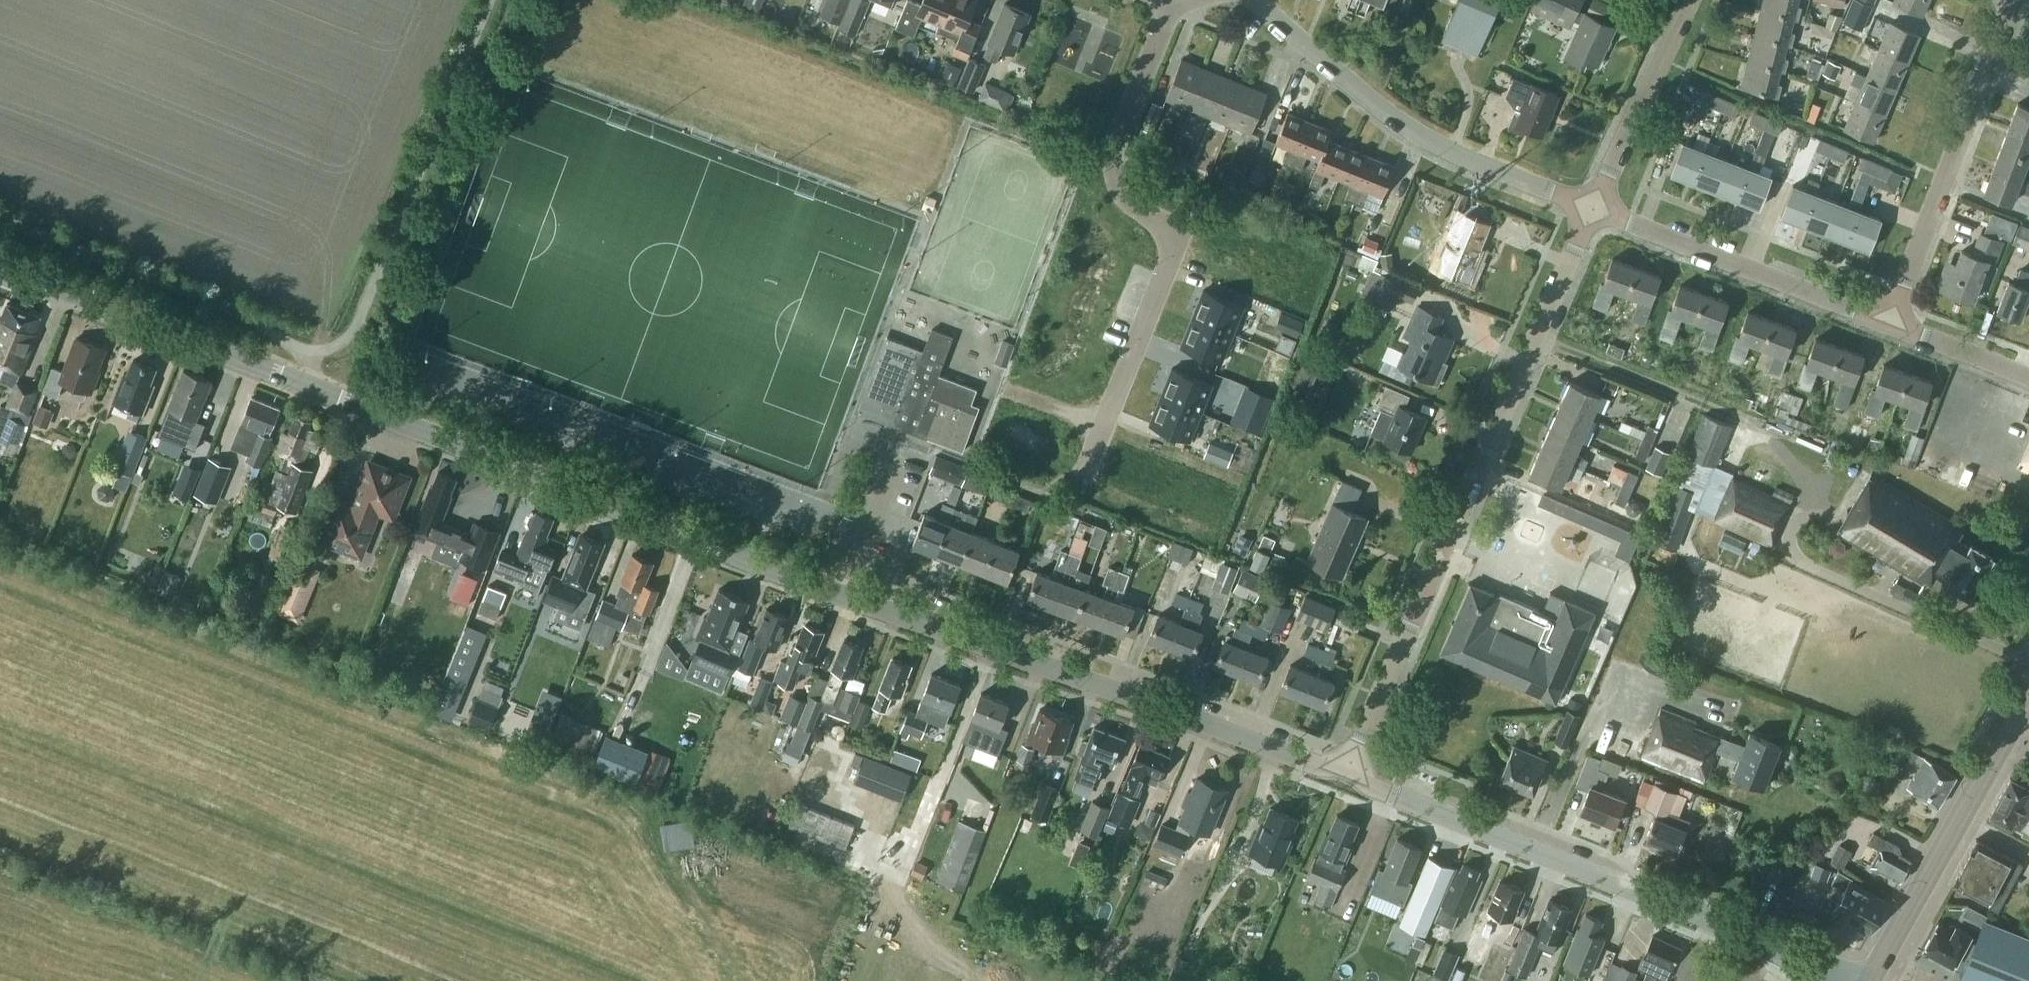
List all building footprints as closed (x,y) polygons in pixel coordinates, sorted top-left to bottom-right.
[(763,0),(745,0),(743,4),(759,11),(763,0)] [(824,16),(840,23),(849,0),(831,0),(824,16)] [(840,23),(839,27),(855,34),(869,0),(849,0),(840,23)] [(921,4),(913,0),(907,0),(896,28),(914,35),(922,16),(940,23),(949,0),(923,0),(921,4)] [(940,23),(942,24),(940,30),(959,38),(954,51),(967,57),(981,23),(969,18),(976,0),(949,0),(940,23)] [(1361,0),(1360,0),(1358,5),(1367,9),(1369,3),(1361,0)] [(1477,54),(1500,0),(1458,0),(1441,39),(1477,54)] [(1578,9),(1582,0),(1535,0),(1530,10),(1570,28),(1574,19),(1581,22),(1565,56),(1584,64),(1586,59),(1598,64),(1616,26),(1578,9)] [(1762,4),(1800,13),(1802,6),(1797,5),(1799,0),(1763,0),(1762,4)] [(1865,0),(1853,0),(1850,7),(1844,22),(1861,29),(1867,15),(1873,3),(1865,0)] [(1929,0),(1894,0),(1893,1),(1923,14),(1929,0)] [(1349,1),(1347,7),(1356,10),(1358,5),(1349,1)] [(1004,3),(989,42),(990,42),(985,55),(996,60),(1001,47),(1014,52),(1030,14),(1004,3)] [(1798,20),(1800,13),(1762,4),(1756,29),(1794,39),(1795,32),(1791,31),(1794,19),(1798,20)] [(1367,9),(1358,5),(1356,10),(1365,14),(1367,9)] [(1829,12),(1825,26),(1837,30),(1843,16),(1829,12)] [(1891,22),(1879,48),(1909,59),(1920,35),(1891,22)] [(1756,29),(1748,60),(1786,70),(1789,58),(1784,57),(1787,45),(1792,46),(1794,39),(1756,29)] [(1800,35),(1797,47),(1807,49),(1810,37),(1800,35)] [(1898,85),(1909,59),(1879,48),(1868,74),(1898,85)] [(958,85),(974,91),(985,65),(970,58),(958,85)] [(1166,98),(1186,106),(1202,67),(1181,59),(1166,98)] [(1741,86),(1773,94),(1773,96),(1779,98),(1782,84),(1777,83),(1781,71),(1785,72),(1786,70),(1748,60),(1741,86)] [(1811,60),(1806,74),(1815,77),(1821,63),(1811,60)] [(1828,60),(1823,73),(1836,79),(1841,66),(1828,60)] [(1225,76),(1202,67),(1186,106),(1210,115),(1225,76)] [(1886,114),(1898,85),(1868,74),(1856,101),(1886,114)] [(1210,115),(1228,123),(1243,83),(1225,76),(1210,115)] [(1542,135),(1559,95),(1532,83),(1532,85),(1513,77),(1506,96),(1524,103),(1521,111),(1516,109),(1508,127),(1524,133),(1526,128),(1542,135)] [(1267,93),(1243,83),(1228,123),(1252,132),(1267,93)] [(1004,89),(997,105),(1003,107),(1010,91),(1004,89)] [(1707,104),(1721,110),(1726,98),(1712,92),(1707,104)] [(1735,115),(1739,104),(1726,98),(1721,110),(1735,115)] [(1153,131),(1164,104),(1151,99),(1141,127),(1153,131)] [(1856,101),(1845,127),(1874,140),(1886,114),(1856,101)] [(2018,102),(2010,124),(2028,132),(2028,106),(2018,102)] [(1750,122),(1764,128),(1769,116),(1755,110),(1750,122)] [(1283,163),(1292,167),(1310,121),(1288,112),(1276,142),(1290,147),(1283,163)] [(1783,122),(1769,116),(1764,128),(1778,133),(1783,122)] [(1307,155),(1320,159),(1329,139),(1333,130),(1310,121),(1292,167),(1301,170),(1307,155)] [(2028,157),(2028,132),(2010,124),(2001,147),(2028,157)] [(1817,149),(1830,155),(1835,144),(1821,138),(1817,149)] [(1350,148),(1329,139),(1320,159),(1310,184),(1319,188),(1326,172),(1339,178),(1350,148)] [(1710,140),(1706,150),(1694,181),(1715,189),(1727,159),(1716,154),(1720,144),(1710,140)] [(1683,142),(1678,156),(1671,172),(1694,181),(1706,150),(1683,142)] [(1849,150),(1835,144),(1830,155),(1844,161),(1849,150)] [(1992,169),(2020,180),(2020,179),(2028,183),(2028,172),(2024,170),(2028,157),(2001,147),(1992,169)] [(1345,199),(1354,202),(1372,157),(1350,148),(1339,178),(1352,183),(1345,199)] [(1755,151),(1753,157),(1749,167),(1737,198),(1759,206),(1770,178),(1771,176),(1759,171),(1766,155),(1755,151)] [(1737,198),(1749,167),(1753,157),(1742,153),(1738,163),(1727,159),(1715,189),(1737,198)] [(1873,173),(1878,161),(1864,156),(1859,167),(1873,173)] [(1395,166),(1372,157),(1354,202),(1363,206),(1369,190),(1383,195),(1395,166)] [(1878,161),(1873,173),(1888,179),(1893,167),(1878,161)] [(1248,177),(1258,182),(1262,183),(1266,173),(1252,167),(1248,177)] [(2028,193),(2028,183),(2020,179),(2020,180),(1992,169),(1984,192),(2012,202),(2017,189),(2028,193)] [(1781,215),(1804,223),(1816,193),(1820,182),(1809,178),(1805,189),(1793,184),(1792,187),(1781,215)] [(1294,185),(1286,182),(1282,193),(1290,196),(1294,185)] [(1868,202),(1897,209),(1902,189),(1874,182),(1868,202)] [(1804,223),(1825,232),(1837,201),(1816,193),(1804,223)] [(927,194),(922,207),(930,210),(935,197),(927,194)] [(1859,209),(1837,201),(1825,232),(1847,240),(1859,209)] [(1881,218),(1859,209),(1847,240),(1869,249),(1881,218)] [(1469,281),(1476,264),(1472,263),(1489,222),(1461,211),(1452,232),(1449,231),(1434,267),(1469,281)] [(2003,216),(1996,233),(2011,239),(2018,221),(2003,216)] [(2020,224),(2013,243),(2028,249),(2028,227),(2020,224)] [(1947,260),(1937,285),(1947,289),(1946,290),(1973,300),(1986,265),(1993,267),(2003,241),(1981,233),(1976,246),(1978,247),(1975,255),(1962,250),(1956,264),(1947,260)] [(1362,247),(1375,253),(1380,241),(1367,236),(1362,247)] [(1393,266),(1391,251),(1379,253),(1382,268),(1393,266)] [(1363,253),(1358,264),(1373,270),(1377,259),(1363,253)] [(1600,300),(1626,310),(1642,269),(1616,259),(1600,300)] [(2021,268),(2015,283),(2009,281),(1997,311),(2020,319),(2028,297),(2028,272),(2021,268)] [(1361,296),(1387,308),(1398,282),(1372,271),(1361,296)] [(1661,277),(1645,318),(1671,328),(1687,287),(1661,277)] [(1671,328),(1697,339),(1713,298),(1687,287),(1671,328)] [(1192,317),(1233,333),(1244,305),(1203,289),(1192,317)] [(1302,296),(1296,310),(1307,315),(1313,300),(1302,296)] [(21,372),(37,333),(35,332),(41,315),(8,302),(1,317),(0,317),(0,364),(21,372)] [(1742,357),(1758,316),(1732,305),(1716,346),(1742,357)] [(1440,315),(1417,306),(1404,335),(1413,339),(1407,354),(1404,353),(1399,364),(1402,365),(1401,366),(1414,372),(1418,374),(1418,373),(1438,382),(1445,364),(1441,362),(1451,338),(1434,331),(1440,315)] [(1282,311),(1275,327),(1298,336),(1304,320),(1282,311)] [(1784,326),(1758,316),(1742,357),(1768,367),(1784,326)] [(1233,333),(1192,317),(1181,345),(1222,361),(1233,333)] [(883,335),(857,406),(873,412),(871,416),(892,423),(896,425),(963,450),(980,406),(972,403),(977,388),(939,374),(943,362),(953,336),(932,328),(924,350),(899,341),(883,335)] [(1282,332),(1276,347),(1291,353),(1297,338),(1282,332)] [(1813,385),(1829,344),(1803,334),(1787,375),(1813,385)] [(97,370),(105,348),(77,336),(63,370),(52,366),(43,390),(58,396),(63,381),(73,385),(70,391),(72,395),(82,399),(85,397),(88,390),(92,392),(100,371),(97,370)] [(1014,344),(1003,340),(995,362),(1006,366),(1014,344)] [(1609,342),(1606,352),(1622,358),(1625,347),(1609,342)] [(1839,395),(1855,355),(1829,344),(1813,385),(1839,395)] [(1644,354),(1641,363),(1650,366),(1660,370),(1664,361),(1653,357),(1653,358),(1644,354)] [(1273,358),(1269,369),(1284,374),(1288,364),(1273,358)] [(141,412),(143,412),(150,393),(146,392),(156,367),(133,359),(128,374),(124,372),(113,401),(131,408),(128,416),(138,420),(141,412)] [(1900,373),(1874,362),(1858,403),(1884,413),(1900,373)] [(1202,411),(1213,383),(1172,367),(1161,395),(1202,411)] [(169,407),(159,433),(160,434),(161,430),(196,444),(194,447),(196,448),(206,422),(197,418),(212,380),(184,369),(169,407)] [(1900,373),(1884,413),(1910,424),(1926,383),(1900,373)] [(1607,378),(1603,388),(1614,393),(1619,383),(1607,378)] [(28,412),(38,389),(17,380),(8,404),(28,412)] [(1570,380),(1561,403),(1592,415),(1590,418),(1597,421),(1601,411),(1595,408),(1601,394),(1570,380)] [(1411,450),(1426,416),(1404,407),(1409,395),(1386,385),(1377,407),(1381,409),(1371,432),(1385,438),(1384,439),(1411,450)] [(1803,396),(1784,390),(1775,416),(1782,419),(1786,409),(1797,413),(1803,396)] [(1202,411),(1161,395),(1150,423),(1191,439),(1202,411)] [(247,460),(262,465),(273,437),(269,435),(280,407),(252,396),(233,446),(250,453),(247,460)] [(1590,418),(1592,415),(1561,403),(1550,426),(1581,439),(1586,428),(1592,431),(1597,421),(1590,418)] [(47,426),(53,410),(39,404),(33,420),(47,426)] [(1830,432),(1849,439),(1859,414),(1840,407),(1830,432)] [(308,447),(317,451),(324,433),(309,427),(312,420),(296,413),(289,433),(285,432),(278,450),(297,458),(304,460),(308,447)] [(1715,465),(1731,425),(1703,414),(1686,454),(1715,465)] [(26,424),(6,416),(0,432),(0,435),(19,442),(26,424)] [(1642,439),(1651,443),(1658,428),(1648,424),(1642,439)] [(1575,453),(1581,439),(1550,426),(1540,451),(1571,463),(1583,468),(1588,459),(1575,453)] [(128,428),(113,466),(132,474),(147,436),(128,428)] [(1917,459),(1925,437),(1912,432),(1904,455),(1917,459)] [(1644,459),(1651,443),(1642,439),(1635,455),(1644,459)] [(200,440),(196,459),(207,461),(211,443),(200,440)] [(1210,441),(1204,456),(1227,465),(1233,450),(1210,441)] [(2019,465),(2028,470),(2028,444),(2019,465)] [(1655,445),(1645,467),(1662,474),(1671,452),(1655,445)] [(1583,468),(1571,463),(1540,451),(1530,473),(1561,486),(1566,474),(1578,479),(1583,468)] [(963,484),(969,467),(936,455),(930,472),(963,484)] [(210,456),(195,494),(216,502),(231,465),(210,456)] [(270,501),(305,509),(316,464),(281,456),(270,501)] [(356,488),(358,489),(352,506),(337,501),(322,540),(361,555),(378,510),(393,516),(408,476),(369,461),(362,481),(359,480),(356,488)] [(189,498),(201,467),(191,463),(187,472),(182,471),(174,492),(189,498)] [(1629,469),(1622,485),(1631,489),(1638,474),(1629,469)] [(458,557),(471,562),(481,566),(496,528),(473,519),(469,530),(442,520),(452,495),(450,494),(456,478),(439,471),(433,487),(432,486),(415,528),(463,546),(458,557)] [(1994,556),(1971,543),(1969,546),(1957,539),(1964,528),(1871,473),(1837,531),(1924,583),(1926,580),(1932,583),(1936,574),(1948,581),(1947,584),(1970,598),(1994,556)] [(967,474),(963,484),(981,491),(985,481),(967,474)] [(1770,543),(1789,501),(1732,477),(1713,519),(1770,543)] [(1362,488),(1343,479),(1307,560),(1342,575),(1368,517),(1352,511),(1362,488)] [(108,499),(115,494),(113,485),(104,482),(97,488),(99,497),(108,499)] [(1675,484),(1654,540),(1676,549),(1698,493),(1675,484)] [(991,495),(1010,502),(1014,492),(995,485),(991,495)] [(1625,505),(1631,489),(1622,485),(1615,500),(1625,505)] [(1032,499),(1014,492),(1010,502),(1028,510),(1032,499)] [(1542,492),(1538,503),(1621,539),(1615,553),(1629,559),(1640,534),(1542,492)] [(913,543),(937,553),(949,521),(955,505),(944,501),(940,512),(941,512),(939,518),(925,512),(913,543)] [(516,557),(502,551),(494,570),(523,581),(522,583),(540,590),(556,549),(545,545),(548,536),(546,536),(553,518),(537,511),(536,512),(531,514),(528,521),(531,526),(530,528),(528,527),(516,557)] [(937,553),(960,562),(973,531),(972,530),(978,516),(968,512),(963,527),(949,521),(937,553)] [(286,560),(298,528),(281,522),(269,553),(286,560)] [(960,562),(984,571),(996,540),(973,531),(960,562)] [(597,567),(599,561),(599,557),(605,542),(582,533),(564,578),(554,574),(544,599),(585,615),(584,619),(585,619),(596,591),(585,586),(592,569),(597,567)] [(1241,533),(1233,549),(1246,554),(1253,538),(1241,533)] [(1829,542),(1829,551),(1837,556),(1845,552),(1845,542),(1837,537),(1829,542)] [(1187,562),(1192,549),(1193,546),(1174,539),(1168,555),(1187,562)] [(1020,549),(996,540),(984,571),(1008,580),(1020,549)] [(1250,565),(1262,569),(1269,553),(1257,548),(1250,565)] [(1028,598),(1052,607),(1072,553),(1062,549),(1052,575),(1038,570),(1028,598)] [(635,606),(650,611),(658,589),(644,583),(653,561),(632,553),(621,581),(622,581),(617,594),(619,595),(616,603),(630,608),(633,609),(635,606)] [(1077,569),(1082,556),(1072,553),(1052,607),(1076,615),(1086,588),(1091,574),(1077,569)] [(1229,591),(1238,567),(1222,561),(1212,585),(1229,591)] [(240,602),(266,613),(280,576),(254,566),(240,602)] [(1099,624),(1110,596),(1114,586),(1120,570),(1109,566),(1103,582),(1102,581),(1098,592),(1086,588),(1076,615),(1099,624)] [(1265,576),(1242,567),(1232,590),(1255,600),(1265,576)] [(454,594),(474,602),(484,575),(464,568),(454,594)] [(1129,573),(1120,570),(1114,586),(1123,589),(1129,573)] [(151,571),(146,586),(154,590),(160,574),(151,571)] [(1441,651),(1440,653),(1441,653),(1442,651),(1555,700),(1554,702),(1556,703),(1556,701),(1594,611),(1566,599),(1567,598),(1551,591),(1550,592),(1552,593),(1545,611),(1543,610),(1501,592),(1499,595),(1494,593),(1470,582),(1441,651)] [(506,591),(488,583),(482,597),(484,597),(479,611),(495,618),(501,604),(506,591)] [(288,585),(279,608),(302,616),(310,594),(288,585)] [(1915,604),(1920,595),(1907,587),(1902,596),(1915,604)] [(693,658),(685,676),(723,691),(730,674),(731,674),(739,654),(725,648),(734,627),(737,628),(743,615),(749,600),(741,597),(720,589),(709,617),(706,616),(702,627),(697,638),(701,640),(694,659),(693,658)] [(1190,597),(1177,592),(1173,602),(1186,606),(1190,597)] [(1306,595),(1297,617),(1326,629),(1336,607),(1306,595)] [(1124,633),(1134,605),(1110,596),(1099,624),(1124,633)] [(630,608),(616,603),(602,597),(587,637),(608,645),(616,625),(622,628),(630,608)] [(1186,606),(1180,621),(1171,647),(1193,655),(1202,630),(1197,628),(1203,613),(1199,611),(1203,602),(1190,597),(1186,606)] [(1269,598),(1259,623),(1282,631),(1292,607),(1269,598)] [(745,652),(744,652),(738,667),(753,672),(765,643),(777,648),(789,616),(767,607),(755,638),(751,637),(745,652)] [(1357,631),(1363,617),(1340,608),(1335,622),(1357,631)] [(1171,647),(1180,621),(1159,613),(1149,638),(1171,647)] [(1246,647),(1252,632),(1256,623),(1243,618),(1239,627),(1236,625),(1230,641),(1225,638),(1215,664),(1237,672),(1246,647)] [(775,678),(792,685),(800,666),(810,670),(819,645),(817,645),(823,629),(806,623),(800,638),(798,637),(793,651),(791,650),(786,662),(781,661),(775,678)] [(1256,623),(1252,632),(1265,637),(1269,628),(1256,623)] [(435,705),(455,713),(488,632),(468,624),(435,705)] [(853,676),(859,661),(857,660),(863,645),(845,638),(828,682),(817,678),(798,723),(811,728),(823,700),(821,699),(821,697),(854,710),(860,694),(840,686),(845,673),(853,676)] [(1305,652),(1318,657),(1322,647),(1308,642),(1305,652)] [(1258,680),(1268,655),(1263,654),(1266,646),(1258,643),(1255,650),(1246,647),(1237,672),(1258,680)] [(363,660),(377,667),(381,659),(378,650),(370,647),(363,660)] [(1335,652),(1322,647),(1318,657),(1332,662),(1335,652)] [(885,710),(892,692),(901,695),(907,680),(905,679),(911,664),(893,657),(874,706),(885,710)] [(1312,672),(1290,664),(1281,689),(1302,697),(1312,672)] [(923,697),(916,713),(908,710),(899,733),(907,737),(910,730),(921,735),(928,718),(944,724),(960,683),(932,672),(923,697)] [(1334,681),(1312,672),(1302,697),(1324,706),(1334,681)] [(760,676),(749,704),(761,709),(772,681),(760,676)] [(543,688),(527,729),(546,736),(562,695),(543,688)] [(967,730),(964,739),(998,752),(1008,727),(1000,724),(1008,702),(1001,699),(982,691),(973,715),(967,730)] [(807,700),(793,695),(784,718),(798,723),(807,700)] [(489,727),(497,705),(476,697),(468,719),(489,727)] [(850,722),(862,727),(871,704),(858,699),(850,722)] [(1567,743),(1580,712),(1567,707),(1555,738),(1567,743)] [(1036,741),(1045,745),(1056,714),(1040,708),(1034,724),(1032,723),(1025,743),(1023,743),(1017,758),(1028,762),(1036,741)] [(1705,783),(1717,750),(1722,737),(1695,727),(1697,722),(1661,708),(1641,757),(1705,783)] [(593,753),(592,753),(602,729),(562,711),(547,745),(589,763),(593,753)] [(1067,736),(1073,720),(1056,714),(1045,745),(1054,748),(1052,754),(1061,757),(1069,736),(1067,736)] [(1117,759),(1125,737),(1094,726),(1089,740),(1085,739),(1082,740),(1078,750),(1079,753),(1083,754),(1076,775),(1097,782),(1104,762),(1114,765),(1117,759)] [(1717,750),(1739,759),(1733,774),(1763,786),(1780,744),(1750,733),(1745,746),(1722,737),(1717,750)] [(608,734),(595,765),(636,783),(649,751),(622,739),(608,734)] [(1160,776),(1169,755),(1141,743),(1133,764),(1123,787),(1139,794),(1145,779),(1156,784),(1160,776)] [(1513,745),(1500,778),(1533,791),(1546,758),(1513,745)] [(1904,778),(1910,767),(1916,771),(1907,787),(1938,805),(1956,775),(1924,757),(1908,747),(1893,771),(1904,778)] [(896,748),(892,760),(903,764),(908,752),(896,748)] [(1580,811),(1614,825),(1624,798),(1602,789),(1609,772),(1598,768),(1602,759),(1588,753),(1585,763),(1576,785),(1589,790),(1580,811)] [(909,795),(917,769),(868,754),(860,781),(909,795)] [(1181,820),(1184,821),(1180,830),(1164,823),(1156,843),(1182,854),(1193,825),(1212,832),(1228,789),(1197,777),(1194,787),(1196,790),(1194,794),(1188,791),(1183,804),(1187,806),(1181,820)] [(2028,839),(2028,787),(2011,777),(1989,816),(2011,828),(2012,825),(2023,831),(2021,834),(2028,839)] [(1678,850),(1689,820),(1669,812),(1676,792),(1653,783),(1644,806),(1656,811),(1654,817),(1646,838),(1678,850)] [(1057,790),(1042,784),(1031,814),(1046,820),(1057,790)] [(1141,800),(1131,796),(1118,791),(1109,813),(1122,818),(1131,822),(1141,800)] [(1098,834),(1110,806),(1092,799),(1080,827),(1098,834)] [(1257,832),(1249,851),(1283,864),(1296,832),(1293,831),(1298,818),(1271,807),(1260,833),(1257,832)] [(1152,808),(1147,822),(1157,826),(1162,812),(1152,808)] [(1331,905),(1337,890),(1338,890),(1346,869),(1340,866),(1344,859),(1346,860),(1353,843),(1350,843),(1359,823),(1337,814),(1329,833),(1327,832),(1320,849),(1322,850),(1319,857),(1316,856),(1307,877),(1308,877),(1306,881),(1312,884),(1314,880),(1322,883),(1315,899),(1331,905)] [(693,816),(665,823),(671,849),(699,842),(693,816)] [(986,830),(959,820),(937,878),(965,888),(986,830)] [(1880,849),(1869,866),(1877,871),(1882,868),(1899,879),(1905,878),(1910,870),(1909,863),(1912,858),(1901,852),(1902,850),(1900,844),(1887,838),(1874,831),(1868,841),(1880,849)] [(1379,868),(1370,890),(1403,903),(1412,881),(1407,879),(1421,847),(1398,837),(1384,870),(1379,868)] [(2011,857),(1976,838),(1952,883),(1954,884),(1955,884),(1999,907),(2007,890),(2022,864),(2011,858),(2011,857)] [(1844,868),(1855,851),(1842,843),(1831,861),(1844,868)] [(1077,852),(1072,864),(1080,868),(1085,855),(1077,852)] [(1761,852),(1755,864),(1765,869),(1771,857),(1761,852)] [(1799,866),(1777,854),(1766,876),(1787,887),(1799,866)] [(1401,923),(1424,933),(1453,866),(1429,856),(1401,923)] [(917,860),(911,872),(923,877),(928,865),(917,860)] [(1476,877),(1479,869),(1463,862),(1461,869),(1457,867),(1435,920),(1453,927),(1460,912),(1467,915),(1482,879),(1476,877)] [(1163,887),(1167,877),(1147,869),(1143,879),(1163,887)] [(1889,901),(1852,880),(1853,878),(1840,870),(1832,882),(1845,889),(1833,909),(1843,915),(1845,919),(1849,921),(1853,921),(1867,929),(1873,927),(1889,901)] [(1518,908),(1517,908),(1524,891),(1520,889),(1519,887),(1513,884),(1510,885),(1500,880),(1488,910),(1485,908),(1479,923),(1476,922),(1466,945),(1485,953),(1494,930),(1500,915),(1513,920),(1518,908)] [(1784,892),(1775,906),(1787,913),(1795,899),(1784,892)] [(1526,976),(1544,935),(1558,940),(1572,908),(1550,899),(1537,931),(1525,927),(1508,969),(1526,976)] [(1580,928),(1579,927),(1565,962),(1591,973),(1605,937),(1596,934),(1602,920),(1586,913),(1580,928)] [(1923,950),(1953,966),(1954,966),(1964,972),(1960,980),(1963,980),(2028,980),(2028,937),(1992,922),(1980,945),(1968,939),(1972,933),(1956,925),(1952,931),(1938,923),(1923,950)] [(1657,976),(1667,980),(1681,948),(1653,935),(1638,968),(1648,972),(1644,980),(1655,980),(1657,976)] [(1449,976),(1458,954),(1445,948),(1436,970),(1449,976)] [(1635,979),(1637,973),(1623,966),(1616,980),(1639,980),(1635,979)]
